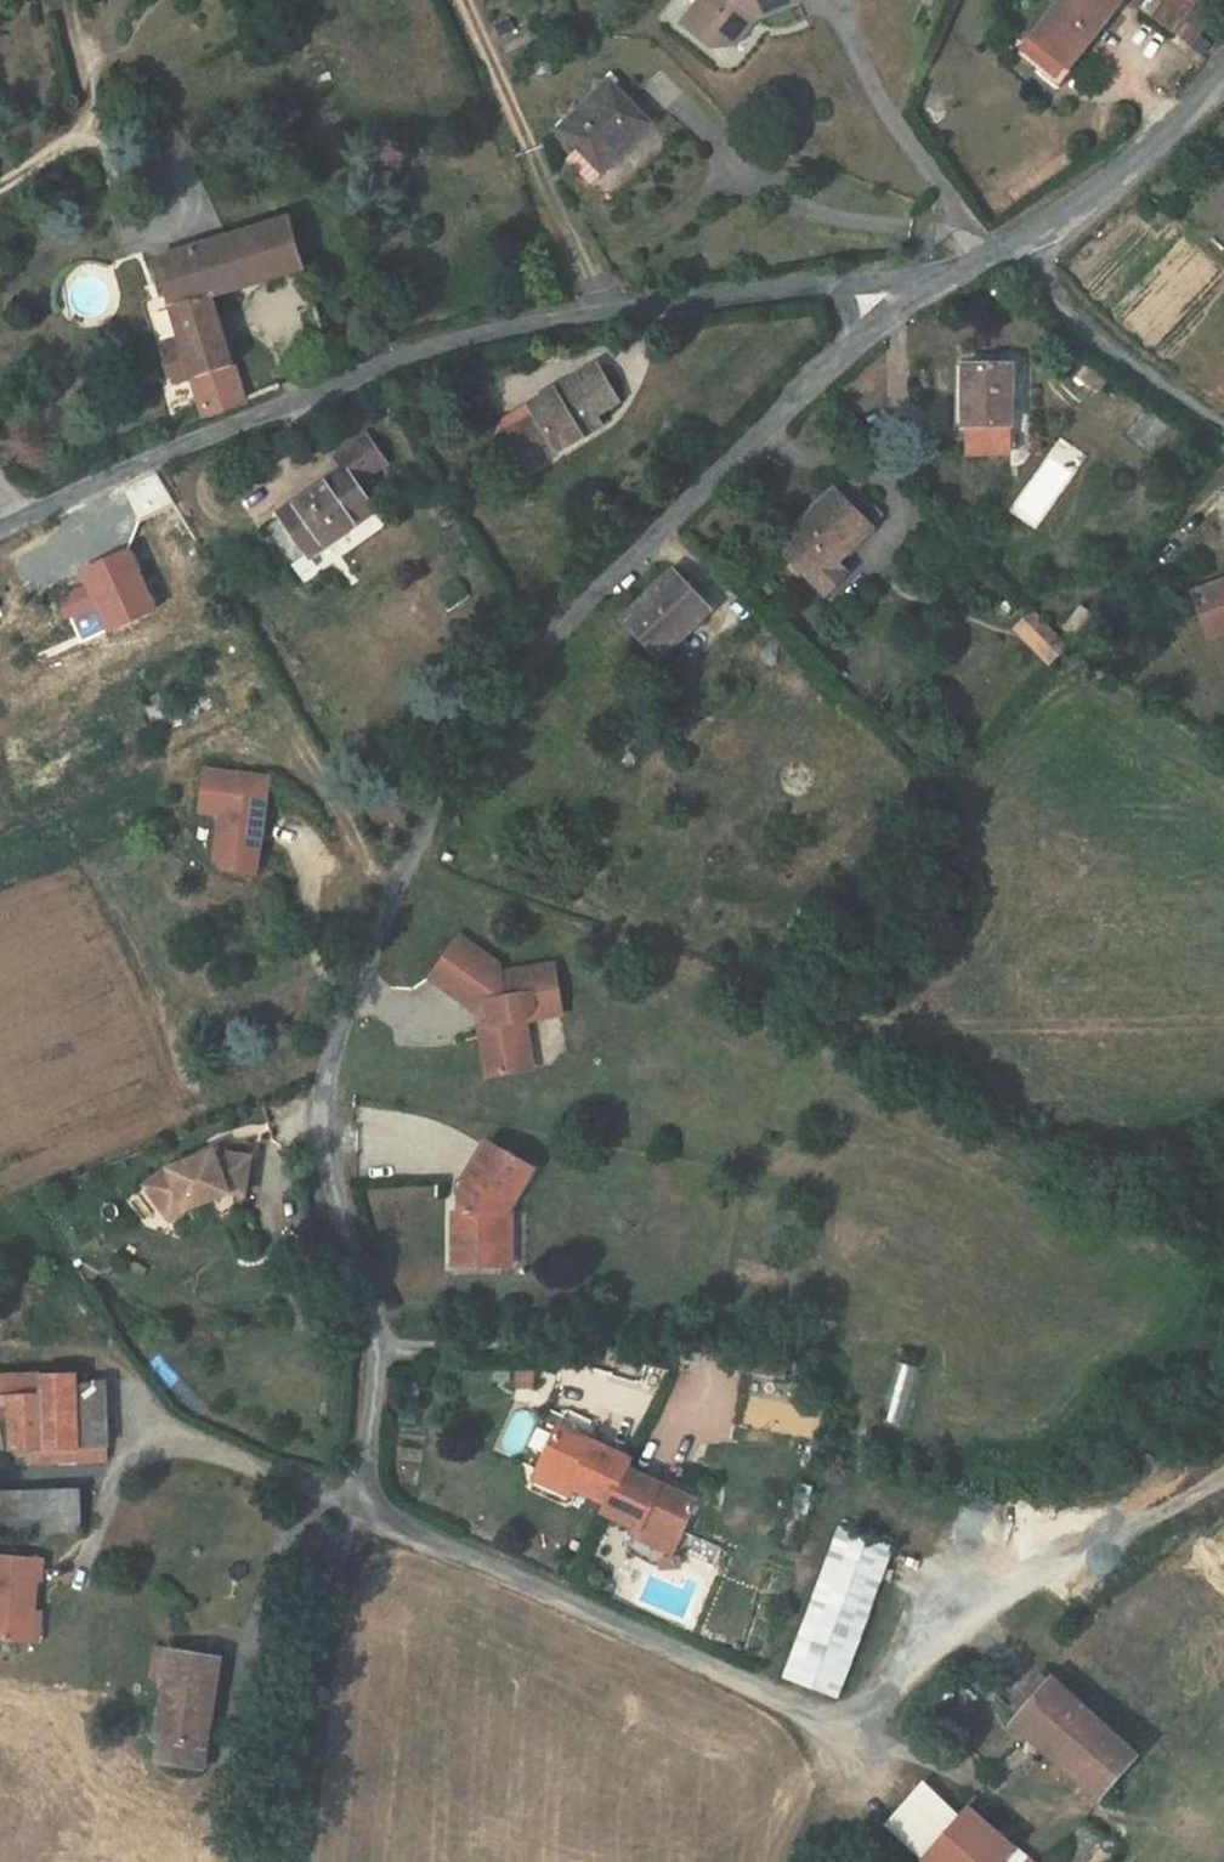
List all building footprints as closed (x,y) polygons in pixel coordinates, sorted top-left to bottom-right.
[(713,45),(722,44),(749,10),(756,17),(795,0),(700,0),(682,20),(713,45)] [(1092,33),(1117,0),(1050,0),(1055,4),(1092,33)] [(1133,3),(1191,46),(1200,34),(1211,20),(1202,13),(1211,0),(1135,0),(1133,3)] [(1072,73),(1065,67),(1092,33),(1055,4),(1016,53),(1035,68),(1029,74),(1054,93),(1072,73)] [(734,43),(756,17),(749,10),(722,44),(734,43)] [(1210,41),(1200,34),(1191,46),(1200,52),(1210,41)] [(649,124),(608,83),(560,128),(601,170),(649,124)] [(167,193),(160,183),(147,190),(154,200),(167,193)] [(300,269),(286,220),(158,258),(183,338),(164,345),(175,384),(195,378),(207,418),(243,404),(210,296),(300,269)] [(544,409),(504,433),(526,470),(583,436),(577,426),(596,415),(619,401),(597,365),(539,399),(544,409)] [(965,425),(966,425),(966,389),(962,389),(962,365),(954,365),(955,425),(965,425)] [(1010,365),(962,365),(962,389),(966,389),(966,425),(965,425),(965,452),(1008,451),(1008,424),(1011,425),(1010,365)] [(1096,390),(1106,380),(1088,367),(1079,376),(1096,390)] [(544,409),(539,399),(498,423),(504,433),(544,409)] [(577,426),(583,436),(602,425),(596,415),(577,426)] [(310,552),(312,556),(376,510),(358,485),(387,463),(366,434),(336,456),(343,467),(280,513),(282,516),(267,528),(292,564),(310,552)] [(837,561),(884,514),(848,478),(780,546),(816,582),(837,561)] [(93,589),(95,595),(109,629),(155,610),(130,552),(86,571),(93,589)] [(310,552),(292,564),(302,577),(318,565),(312,556),(310,552)] [(846,570),(837,561),(816,582),(825,591),(846,570)] [(623,620),(640,638),(657,656),(673,642),(676,644),(682,638),(711,610),(674,572),(623,620)] [(1193,592),(1209,637),(1223,631),(1223,581),(1193,592)] [(95,595),(93,589),(85,592),(88,598),(95,595)] [(1075,636),(1092,616),(1082,607),(1065,627),(1075,636)] [(1027,638),(1045,621),(1035,611),(1017,628),(1027,638)] [(1070,645),(1045,621),(1027,638),(1051,663),(1070,645)] [(651,662),(657,656),(640,638),(634,644),(651,662)] [(673,642),(657,656),(676,675),(697,654),(682,638),(676,644),(673,642)] [(222,830),(217,833),(214,862),(222,871),(256,876),(269,780),(205,772),(199,814),(220,817),(219,823),(223,823),(222,830)] [(473,1024),(482,1074),(512,1068),(508,1043),(522,1041),(518,1018),(526,1006),(538,1014),(555,1011),(546,963),(493,972),(491,963),(452,936),(424,977),(471,1009),(483,1007),(485,1022),(473,1024)] [(526,1066),(522,1041),(508,1043),(512,1068),(526,1066)] [(453,1213),(452,1264),(495,1264),(496,1240),(504,1240),(504,1216),(512,1204),(532,1169),(488,1143),(461,1187),(462,1212),(453,1213)] [(197,1157),(199,1161),(210,1157),(208,1152),(197,1157)] [(165,1169),(141,1187),(161,1213),(176,1201),(196,1194),(199,1202),(224,1192),(238,1195),(246,1159),(219,1154),(210,1157),(199,1161),(197,1157),(165,1169)] [(161,1213),(166,1220),(179,1210),(199,1202),(196,1194),(176,1201),(161,1213)] [(510,1264),(512,1204),(504,1216),(504,1240),(496,1240),(495,1264),(510,1264)] [(772,1376),(775,1356),(749,1350),(745,1369),(772,1376)] [(911,1393),(919,1368),(899,1361),(891,1386),(911,1393)] [(9,1374),(10,1398),(10,1450),(14,1450),(25,1450),(26,1464),(108,1462),(108,1446),(81,1447),(79,1381),(79,1372),(9,1374)] [(10,1398),(9,1374),(0,1375),(0,1399),(10,1398)] [(107,1380),(79,1381),(81,1447),(108,1446),(107,1380)] [(631,1459),(558,1425),(538,1469),(573,1485),(610,1503),(606,1511),(640,1528),(677,1544),(697,1499),(627,1467),(631,1459)] [(14,1464),(26,1464),(25,1450),(14,1450),(14,1464)] [(569,1494),(573,1485),(538,1469),(535,1477),(569,1494)] [(80,1528),(79,1490),(0,1493),(0,1531),(80,1528)] [(673,1552),(677,1544),(640,1528),(636,1535),(673,1552)] [(839,1694),(893,1547),(841,1528),(787,1675),(839,1694)] [(32,1642),(35,1611),(38,1577),(43,1578),(45,1559),(0,1554),(0,1639),(32,1642)] [(35,1611),(32,1642),(39,1643),(42,1611),(35,1611)] [(213,1701),(219,1659),(157,1649),(152,1678),(167,1680),(158,1738),(161,1738),(158,1759),(203,1766),(206,1745),(200,1743),(206,1701),(213,1701)] [(1021,1714),(1050,1682),(1041,1674),(1013,1707),(1021,1714)] [(1138,1755),(1053,1678),(1050,1682),(1021,1714),(1014,1722),(1029,1735),(1041,1746),(1101,1797),(1138,1755)] [(200,1743),(206,1745),(211,1746),(218,1702),(213,1701),(206,1701),(200,1743)] [(1041,1746),(1029,1735),(1023,1740),(1037,1751),(1041,1746)] [(1033,1768),(1040,1760),(1033,1755),(1027,1763),(1033,1768)] [(924,1785),(888,1825),(923,1858),(924,1859),(960,1816),(924,1785)] [(924,1859),(927,1861),(1000,1861),(1013,1847),(980,1816),(988,1807),(977,1797),(960,1816),(924,1859)] [(1049,1861),(1078,1861),(1101,1835),(1084,1821),(1049,1861)] [(1000,1861),(1031,1861),(1013,1847),(1000,1861)]
